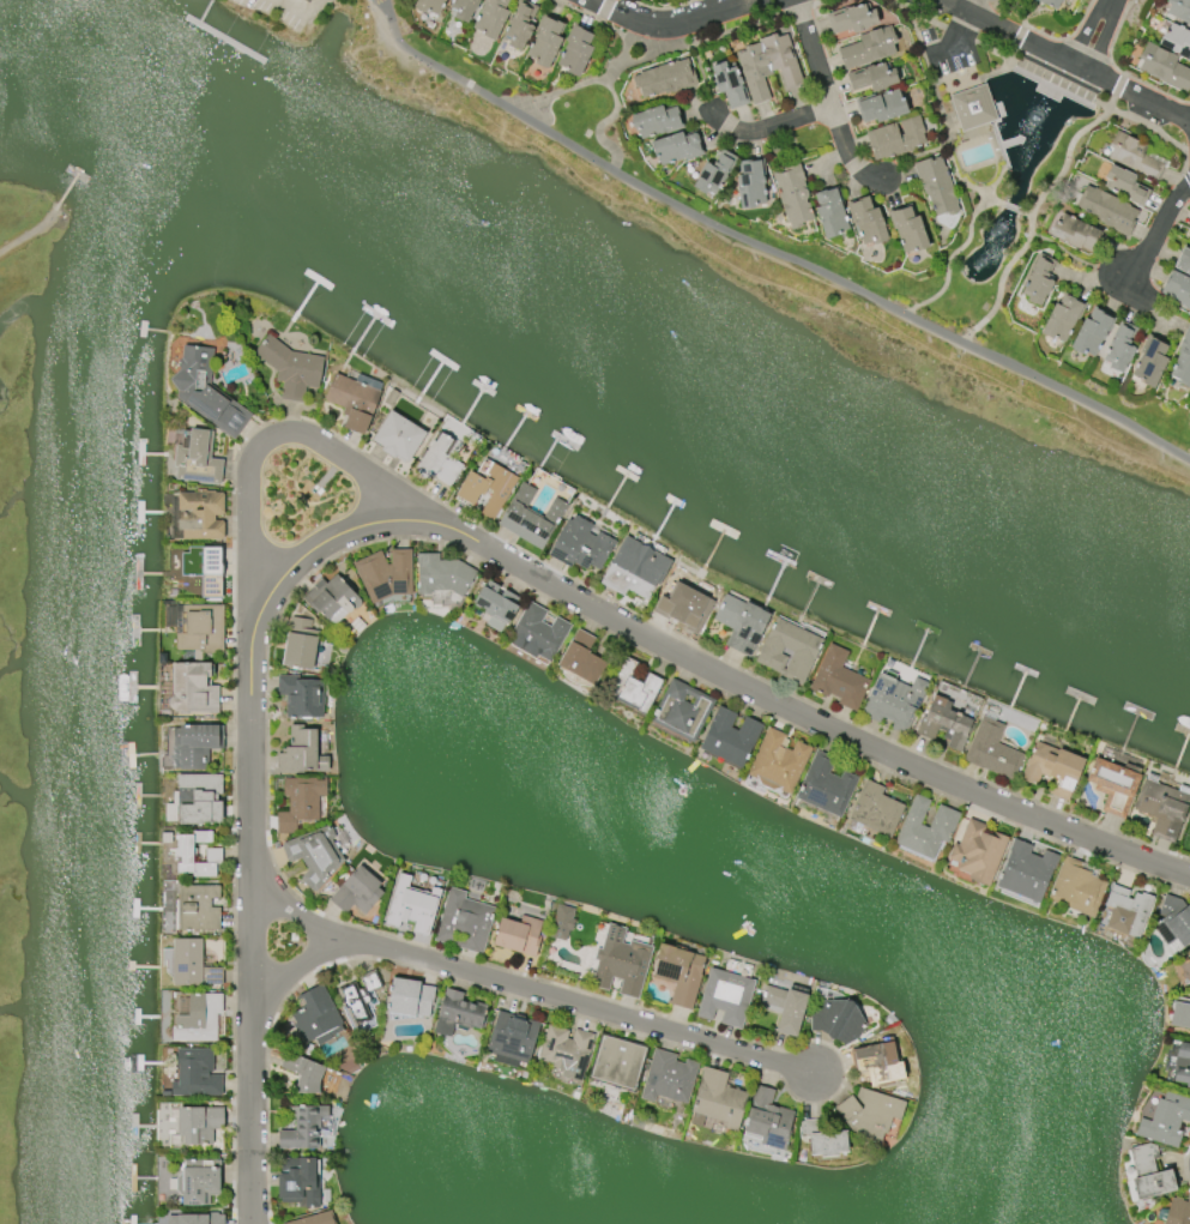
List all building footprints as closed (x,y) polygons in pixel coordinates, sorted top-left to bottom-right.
[(412,6),(415,0),(445,0),(437,17),(412,6)] [(447,11),(452,0),(481,0),(473,13),(472,12),(466,24),(452,17),(454,13),(447,11)] [(471,29),(485,0),(508,0),(503,8),(508,12),(494,42),(477,34),(478,32),(471,29)] [(502,35),(518,0),(521,0),(537,7),(528,25),(533,28),(527,41),(526,40),(520,50),(508,44),(511,38),(502,35)] [(1057,16),(1026,0),(1065,0),(1057,16)] [(1167,2),(1169,0),(1189,0),(1189,25),(1167,13),(1171,5),(1167,2)] [(827,14),(847,7),(848,10),(869,2),(871,12),(876,10),(881,23),(868,28),(868,30),(854,34),(854,32),(853,32),(852,30),(853,30),(852,29),(834,35),(827,14)] [(562,38),(548,68),(528,59),(530,56),(526,54),(534,36),(533,36),(536,32),(533,31),(543,13),(563,24),(557,37),(562,38)] [(593,47),(579,78),(562,70),(563,68),(555,65),(574,23),(579,25),(578,29),(592,35),(587,44),(593,47)] [(1173,24),(1189,32),(1189,56),(1189,59),(1159,44),(1165,31),(1168,34),(1173,24)] [(859,36),(892,25),(896,37),(898,36),(900,43),(895,44),(898,53),(846,71),(839,49),(860,42),(859,36)] [(787,34),(804,85),(787,91),(781,73),(775,74),(774,71),(773,72),(774,74),(763,78),(771,100),(754,105),(737,54),(747,52),(745,48),(760,43),(759,40),(771,36),(777,35),(777,34),(778,37),(787,34)] [(1176,62),(1189,70),(1189,88),(1188,94),(1138,68),(1143,61),(1140,59),(1148,42),(1179,58),(1176,62)] [(640,73),(677,60),(677,62),(687,59),(690,70),(694,68),(699,85),(673,94),(672,92),(669,94),(668,92),(652,97),(651,94),(644,96),(641,88),(636,89),(633,77),(640,74),(640,73)] [(712,67),(726,62),(729,70),(736,66),(750,103),(732,110),(724,91),(719,92),(714,80),(717,79),(712,67)] [(848,76),(864,71),(868,70),(866,67),(874,65),(874,66),(877,66),(878,67),(886,65),(888,71),(895,68),(899,83),(887,86),(887,89),(874,92),(871,85),(853,91),(848,76)] [(949,96),(961,132),(997,120),(991,101),(985,84),(983,84),(949,96)] [(910,114),(877,123),(876,121),(864,125),(856,100),(875,95),(875,97),(899,90),(902,102),(905,101),(910,114)] [(632,115),(663,105),(664,110),(676,107),(683,126),(666,131),(668,132),(660,134),(660,133),(640,140),(632,115)] [(866,133),(895,123),(900,135),(905,134),(900,122),(919,116),(925,133),(924,134),(926,143),(913,147),(914,150),(886,159),(884,157),(876,161),(874,153),(875,153),(874,150),(871,150),(866,133)] [(1118,131),(1149,146),(1144,155),(1165,165),(1156,182),(1109,158),(1113,149),(1109,146),(1112,140),(1112,141),(1118,131)] [(651,143),(682,132),(684,137),(695,133),(696,135),(697,134),(700,143),(699,143),(702,153),(684,159),(684,158),(662,167),(658,157),(657,157),(651,143)] [(707,195),(694,187),(700,176),(699,175),(706,162),(713,167),(723,149),(738,158),(719,192),(712,187),(707,195)] [(914,164),(934,158),(934,159),(942,157),(946,167),(959,204),(958,205),(960,212),(949,217),(948,213),(937,217),(929,193),(925,194),(924,189),(923,191),(920,181),(922,181),(922,180),(919,180),(914,164)] [(765,182),(768,204),(741,207),(737,176),(743,175),(741,161),(754,159),(755,162),(763,161),(766,182),(765,182)] [(789,223),(773,174),(784,171),(783,170),(801,164),(805,180),(803,181),(815,219),(802,223),(803,227),(791,230),(789,223)] [(1111,168),(1136,179),(1134,185),(1140,187),(1140,188),(1150,193),(1142,211),(1129,205),(1130,203),(1124,199),(1123,201),(1110,194),(1111,192),(1107,191),(1110,183),(1105,181),(1111,168)] [(1086,186),(1111,197),(1111,199),(1129,207),(1140,211),(1128,239),(1112,231),(1112,230),(1104,225),(1099,223),(1100,221),(1089,216),(1089,213),(1079,210),(1085,198),(1082,197),(1086,186)] [(818,193),(827,191),(838,188),(845,211),(844,211),(851,231),(826,240),(816,207),(821,206),(817,195),(818,195),(818,193)] [(851,204),(859,200),(859,199),(866,197),(865,197),(869,195),(874,210),(878,207),(889,239),(874,243),(874,242),(864,246),(858,227),(857,225),(856,225),(854,221),(856,219),(851,204)] [(895,230),(888,211),(912,203),(917,217),(919,216),(930,247),(918,252),(917,249),(905,254),(896,230),(895,230)] [(1063,213),(1101,233),(1093,251),(1082,245),(1081,249),(1050,235),(1056,222),(1058,223),(1063,213)] [(1184,247),(1189,251),(1189,276),(1174,269),(1179,261),(1177,260),(1184,247)] [(1039,254),(1057,261),(1050,277),(1053,278),(1051,282),(1055,283),(1049,296),(1047,296),(1041,307),(1028,300),(1031,293),(1023,289),(1028,279),(1027,279),(1031,272),(1032,273),(1034,269),(1033,269),(1039,254)] [(1173,271),(1189,279),(1189,310),(1172,301),(1173,300),(1161,294),(1173,271)] [(1041,333),(1056,305),(1061,307),(1065,296),(1069,296),(1076,299),(1075,300),(1085,305),(1080,314),(1074,326),(1067,342),(1057,338),(1056,340),(1041,333)] [(1071,348),(1085,319),(1091,321),(1097,309),(1116,319),(1106,339),(1104,339),(1095,357),(1086,352),(1085,355),(1071,348)] [(1184,337),(1189,322),(1189,388),(1179,384),(1180,380),(1171,375),(1178,360),(1177,360),(1179,355),(1177,354),(1185,338),(1184,337)] [(1137,350),(1131,363),(1129,362),(1124,374),(1110,367),(1111,364),(1104,361),(1110,346),(1109,345),(1112,339),(1113,339),(1116,336),(1117,337),(1123,325),(1137,331),(1132,342),(1134,342),(1131,348),(1137,350)] [(302,403),(279,399),(282,382),(274,381),(276,372),(253,354),(268,334),(290,352),(322,357),(318,388),(306,386),(302,403)] [(1168,360),(1154,390),(1138,381),(1140,379),(1131,375),(1141,357),(1150,337),(1171,346),(1165,357),(1168,360)] [(213,348),(210,384),(252,415),(234,439),(176,397),(177,390),(170,379),(179,370),(181,357),(182,357),(183,345),(213,348)] [(357,373),(382,384),(380,391),(381,392),(363,435),(343,427),(346,416),(342,414),(344,408),(324,399),(334,373),(355,381),(357,373)] [(389,410),(427,432),(407,462),(395,454),(393,459),(380,450),(382,446),(372,440),(389,410)] [(223,459),(221,484),(174,480),(175,468),(173,466),(175,445),(188,447),(191,429),(213,432),(210,458),(223,459)] [(433,440),(436,442),(441,433),(452,440),(443,454),(463,465),(449,487),(430,476),(428,480),(424,477),(424,478),(419,475),(421,474),(417,471),(418,469),(417,468),(433,440)] [(453,498),(470,471),(475,474),(484,457),(518,477),(493,519),(479,512),(490,494),(483,489),(472,508),(453,498)] [(568,505),(540,550),(496,524),(521,482),(536,490),(526,508),(542,518),(555,496),(568,505)] [(176,493),(222,493),(222,494),(223,494),(223,514),(213,514),(213,521),(222,521),(222,523),(223,523),(223,537),(222,537),(222,538),(173,538),(173,494),(176,494),(176,493)] [(549,555),(568,519),(572,520),(574,518),(592,527),(588,533),(596,537),(598,532),(617,542),(615,547),(614,545),(600,571),(590,565),(587,571),(573,562),(570,567),(549,555)] [(600,584),(627,536),(641,544),(640,545),(653,553),(654,551),(673,561),(660,586),(657,585),(647,601),(628,590),(624,596),(600,584)] [(189,548),(219,548),(219,565),(222,565),(221,597),(203,597),(203,575),(182,575),(182,554),(189,554),(189,548)] [(411,550),(411,595),(392,596),(370,605),(351,563),(380,550),(387,565),(391,565),(391,550),(411,550)] [(416,595),(415,553),(439,553),(439,560),(457,560),(477,572),(461,598),(457,596),(458,595),(449,591),(431,591),(431,595),(416,595)] [(336,575),(361,603),(360,607),(355,610),(352,610),(350,613),(348,613),(336,625),(330,619),(327,620),(320,611),(316,614),(302,598),(315,586),(313,585),(321,578),(327,584),(336,575)] [(518,607),(508,622),(506,621),(503,625),(483,613),(484,609),(479,607),(478,608),(473,605),(475,603),(472,602),(483,585),(484,586),(488,580),(499,586),(495,592),(500,595),(503,589),(520,599),(517,605),(518,607)] [(676,581),(715,602),(697,635),(685,629),(687,627),(672,619),(670,622),(652,611),(662,593),(668,597),(676,581)] [(772,614),(750,658),(725,646),(733,629),(713,620),(726,595),(745,604),(747,602),(762,609),(772,614)] [(508,635),(528,601),(546,611),(540,621),(550,627),(556,616),(570,626),(550,661),(536,653),(534,656),(509,641),(512,638),(508,635)] [(176,650),(176,604),(224,604),(223,653),(201,653),(201,651),(176,650)] [(319,631),(312,670),(283,665),(290,616),(312,620),(310,629),(319,631)] [(756,662),(777,617),(824,640),(803,686),(783,676),(783,674),(756,662)] [(557,665),(579,629),(596,639),(588,652),(608,664),(594,687),(557,665)] [(810,689),(832,644),(850,652),(842,668),(871,681),(857,712),(838,704),(840,698),(830,693),(828,698),(810,689)] [(663,681),(646,717),(636,712),(638,710),(618,701),(618,703),(604,695),(623,656),(638,663),(630,679),(644,685),(650,675),(663,681)] [(173,698),(171,664),(210,663),(210,677),(209,677),(209,686),(218,686),(218,714),(179,714),(179,712),(174,712),(174,711),(171,710),(169,707),(168,706),(168,704),(169,701),(170,699),(173,698)] [(930,683),(906,736),(892,729),(894,723),(882,717),(880,723),(862,714),(880,674),(881,675),(882,674),(896,681),(911,688),(917,677),(930,683)] [(277,676),(298,676),(297,680),(322,681),(321,718),(285,717),(285,695),(277,695),(277,676)] [(672,679),(715,700),(694,743),(651,722),(672,679)] [(973,720),(961,752),(948,747),(950,741),(943,738),(946,731),(938,729),(934,740),(916,732),(923,716),(926,717),(935,695),(947,700),(947,701),(953,704),(950,710),(958,713),(973,720)] [(700,748),(712,723),(711,723),(719,706),(738,714),(732,728),(738,731),(745,717),(765,725),(753,748),(743,770),(700,748)] [(964,761),(983,717),(1005,725),(998,743),(1025,754),(1013,780),(984,768),(983,770),(964,761)] [(167,725),(219,724),(219,749),(209,749),(209,770),(181,770),(181,767),(171,767),(171,746),(167,746),(167,725)] [(328,771),(277,773),(277,753),(282,753),(282,749),(285,749),(285,747),(290,747),(290,725),(303,724),(303,730),(316,730),(318,756),(328,756),(328,771)] [(747,774),(769,726),(787,736),(783,747),(792,752),(797,741),(813,748),(791,795),(747,774)] [(1068,802),(1050,795),(1051,791),(1035,785),(1035,786),(1021,779),(1031,759),(1038,741),(1059,750),(1061,748),(1086,759),(1068,802)] [(796,798),(816,750),(836,759),(829,773),(840,778),(844,771),(859,778),(841,819),(796,798)] [(1095,758),(1142,776),(1124,820),(1101,812),(1107,795),(1094,790),(1097,784),(1087,780),(1095,758)] [(1180,784),(1189,788),(1189,804),(1185,820),(1183,819),(1174,844),(1150,836),(1156,818),(1134,810),(1144,779),(1147,779),(1149,773),(1160,777),(1158,783),(1179,790),(1180,784)] [(177,774),(223,774),(223,796),(212,796),(212,801),(222,801),(222,822),(177,824),(177,821),(164,821),(164,804),(173,804),(173,792),(177,792),(177,774)] [(283,778),(325,778),(325,795),(319,795),(318,820),(296,820),(296,833),(277,833),(277,812),(289,812),(289,796),(283,796),(283,778)] [(890,838),(850,819),(868,779),(886,788),(882,795),(906,806),(890,838)] [(895,844),(917,795),(931,801),(920,825),(930,828),(940,804),(961,814),(949,844),(942,840),(934,861),(895,844)] [(1009,838),(989,887),(968,879),(971,875),(958,869),(960,863),(959,862),(959,864),(952,861),(952,860),(948,858),(955,843),(959,845),(969,819),(989,827),(985,834),(992,837),(995,832),(1009,838)] [(283,843),(326,826),(330,827),(334,834),(334,838),(328,842),(338,860),(337,863),(330,873),(326,873),(326,876),(314,891),(312,891),(301,881),(301,879),(308,872),(300,856),(289,862),(286,861),(282,848),(283,843)] [(174,856),(174,849),(177,849),(177,836),(193,836),(193,831),(211,832),(211,849),(222,849),(221,863),(215,863),(215,876),(193,876),(193,873),(177,873),(177,863),(181,863),(181,856),(174,856)] [(1040,904),(997,886),(1010,851),(1009,851),(1014,839),(1033,846),(1031,854),(1043,858),(1045,851),(1061,857),(1055,870),(1053,869),(1040,904)] [(1094,918),(1047,900),(1065,856),(1085,863),(1082,869),(1098,876),(1097,879),(1109,884),(1094,918)] [(345,915),(328,900),(358,864),(380,884),(377,887),(383,893),(364,916),(352,905),(345,915)] [(441,890),(428,935),(412,931),(415,922),(406,919),(405,923),(400,922),(398,928),(382,924),(398,872),(412,875),(410,886),(429,892),(431,886),(441,890)] [(1106,928),(1113,909),(1105,905),(1113,885),(1154,900),(1136,948),(1124,945),(1128,935),(1106,928)] [(219,930),(179,930),(177,887),(218,886),(218,899),(210,900),(210,909),(219,909),(219,930)] [(434,941),(449,887),(466,892),(464,898),(495,908),(482,954),(434,941)] [(1186,906),(1189,905),(1189,943),(1183,948),(1177,940),(1167,946),(1155,929),(1166,922),(1159,915),(1166,894),(1182,900),(1186,906)] [(567,942),(576,909),(558,904),(549,937),(567,942)] [(534,958),(491,946),(500,917),(520,923),(522,916),(542,921),(537,936),(540,936),(534,958)] [(174,985),(173,939),(201,939),(201,967),(222,967),(222,985),(174,985)] [(605,939),(653,952),(639,1000),(618,994),(623,981),(614,977),(609,991),(591,987),(605,939)] [(702,976),(693,1011),(668,1003),(669,1000),(672,1001),(676,984),(652,977),(660,949),(659,949),(660,943),(677,948),(706,958),(701,975),(702,976)] [(1179,966),(1189,958),(1189,980),(1189,978),(1188,979),(1185,979),(1183,976),(1184,973),(1184,972),(1179,966)] [(697,1017),(711,967),(756,981),(742,1030),(721,1024),(724,1012),(715,1009),(712,1021),(697,1017)] [(374,971),(381,988),(373,991),(377,1003),(368,1007),(373,1019),(356,1026),(349,1008),(345,1009),(340,999),(343,997),(340,990),(352,984),(355,990),(363,987),(360,977),(374,971)] [(435,988),(431,1005),(430,1005),(429,1018),(416,1015),(415,1017),(388,1012),(393,978),(421,982),(419,985),(435,988)] [(321,984),(343,1024),(340,1025),(344,1030),(331,1037),(331,1039),(318,1045),(315,1039),(310,1042),(310,1041),(306,1043),(302,1036),(298,1038),(291,1025),(295,1024),(289,1013),(301,1007),(296,997),(321,984)] [(809,995),(797,1038),(775,1031),(783,1008),(761,1002),(767,985),(787,991),(789,989),(809,995)] [(434,1032),(446,989),(463,994),(461,1000),(475,1005),(475,1002),(488,1005),(481,1030),(471,1026),(471,1029),(454,1024),(451,1037),(434,1032)] [(216,1041),(171,1042),(171,1026),(175,1026),(175,1017),(188,1015),(188,994),(222,994),(222,1014),(216,1014),(216,1041)] [(1178,997),(1189,1000),(1189,1029),(1170,1025),(1176,1000),(1178,1000),(1178,997)] [(866,1025),(850,1049),(822,1031),(811,1031),(811,1017),(821,1001),(846,1001),(856,1006),(866,1025)] [(485,1051),(497,1011),(514,1015),(514,1014),(521,1015),(520,1018),(539,1023),(527,1063),(518,1061),(515,1067),(493,1060),(495,1055),(485,1051)] [(594,1035),(580,1084),(560,1078),(562,1071),(550,1067),(551,1063),(538,1060),(549,1025),(568,1031),(566,1038),(572,1041),(574,1029),(594,1035)] [(634,1091),(591,1078),(603,1036),(646,1049),(634,1091)] [(850,1050),(880,1044),(878,1042),(893,1038),(895,1044),(899,1062),(902,1061),(906,1080),(890,1084),(877,1087),(875,1078),(874,1078),(871,1068),(856,1072),(850,1050)] [(1183,1043),(1189,1044),(1189,1088),(1186,1087),(1186,1084),(1174,1081),(1176,1072),(1173,1072),(1177,1054),(1178,1055),(1179,1044),(1182,1044),(1183,1043)] [(177,1049),(212,1049),(212,1071),(207,1071),(207,1075),(221,1075),(222,1095),(170,1096),(170,1081),(177,1081),(177,1049)] [(641,1099),(656,1049),(677,1055),(676,1061),(685,1065),(687,1060),(700,1062),(688,1104),(657,1096),(656,1103),(641,1099)] [(325,1067),(318,1084),(319,1093),(297,1093),(297,1083),(300,1075),(280,1067),(288,1051),(325,1067)] [(690,1119),(705,1067),(730,1074),(726,1085),(749,1091),(738,1132),(690,1119)] [(786,1151),(760,1145),(762,1136),(743,1132),(756,1085),(774,1091),(771,1107),(777,1108),(777,1107),(797,1111),(786,1151)] [(860,1087),(907,1103),(901,1120),(893,1117),(887,1134),(884,1133),(881,1144),(866,1139),(865,1144),(860,1142),(846,1121),(835,1108),(853,1096),(863,1109),(864,1105),(857,1096),(860,1087)] [(1166,1092),(1189,1100),(1189,1123),(1182,1120),(1178,1130),(1184,1132),(1178,1147),(1137,1134),(1142,1119),(1152,1122),(1160,1099),(1164,1101),(1166,1092)] [(179,1135),(179,1107),(223,1107),(223,1128),(212,1128),(212,1145),(183,1145),(183,1135),(179,1135)] [(320,1116),(320,1133),(316,1133),(316,1148),(279,1148),(278,1130),(295,1130),(295,1117),(294,1117),(294,1108),(327,1107),(327,1116),(320,1116)] [(847,1132),(850,1152),(839,1153),(839,1157),(822,1158),(822,1156),(811,1156),(809,1136),(801,1138),(799,1122),(821,1121),(822,1132),(836,1130),(836,1132),(847,1132)] [(1177,1190),(1138,1200),(1132,1180),(1137,1178),(1130,1148),(1149,1144),(1158,1174),(1172,1170),(1177,1190)] [(278,1198),(278,1172),(280,1172),(280,1157),(315,1157),(316,1188),(320,1188),(320,1207),(298,1207),(298,1201),(280,1201),(280,1198),(278,1198)] [(181,1205),(182,1168),(183,1168),(183,1160),(218,1160),(217,1194),(207,1194),(207,1205),(181,1205)] [(1189,1199),(1189,1223),(1164,1223),(1172,1198),(1174,1199),(1176,1196),(1183,1199),(1183,1201),(1188,1202),(1189,1199)] [(330,1211),(333,1223),(282,1223),(330,1211)] [(223,1216),(223,1223),(165,1223),(165,1217),(175,1217),(175,1216),(207,1216),(207,1213),(217,1212),(217,1216),(223,1216)]
